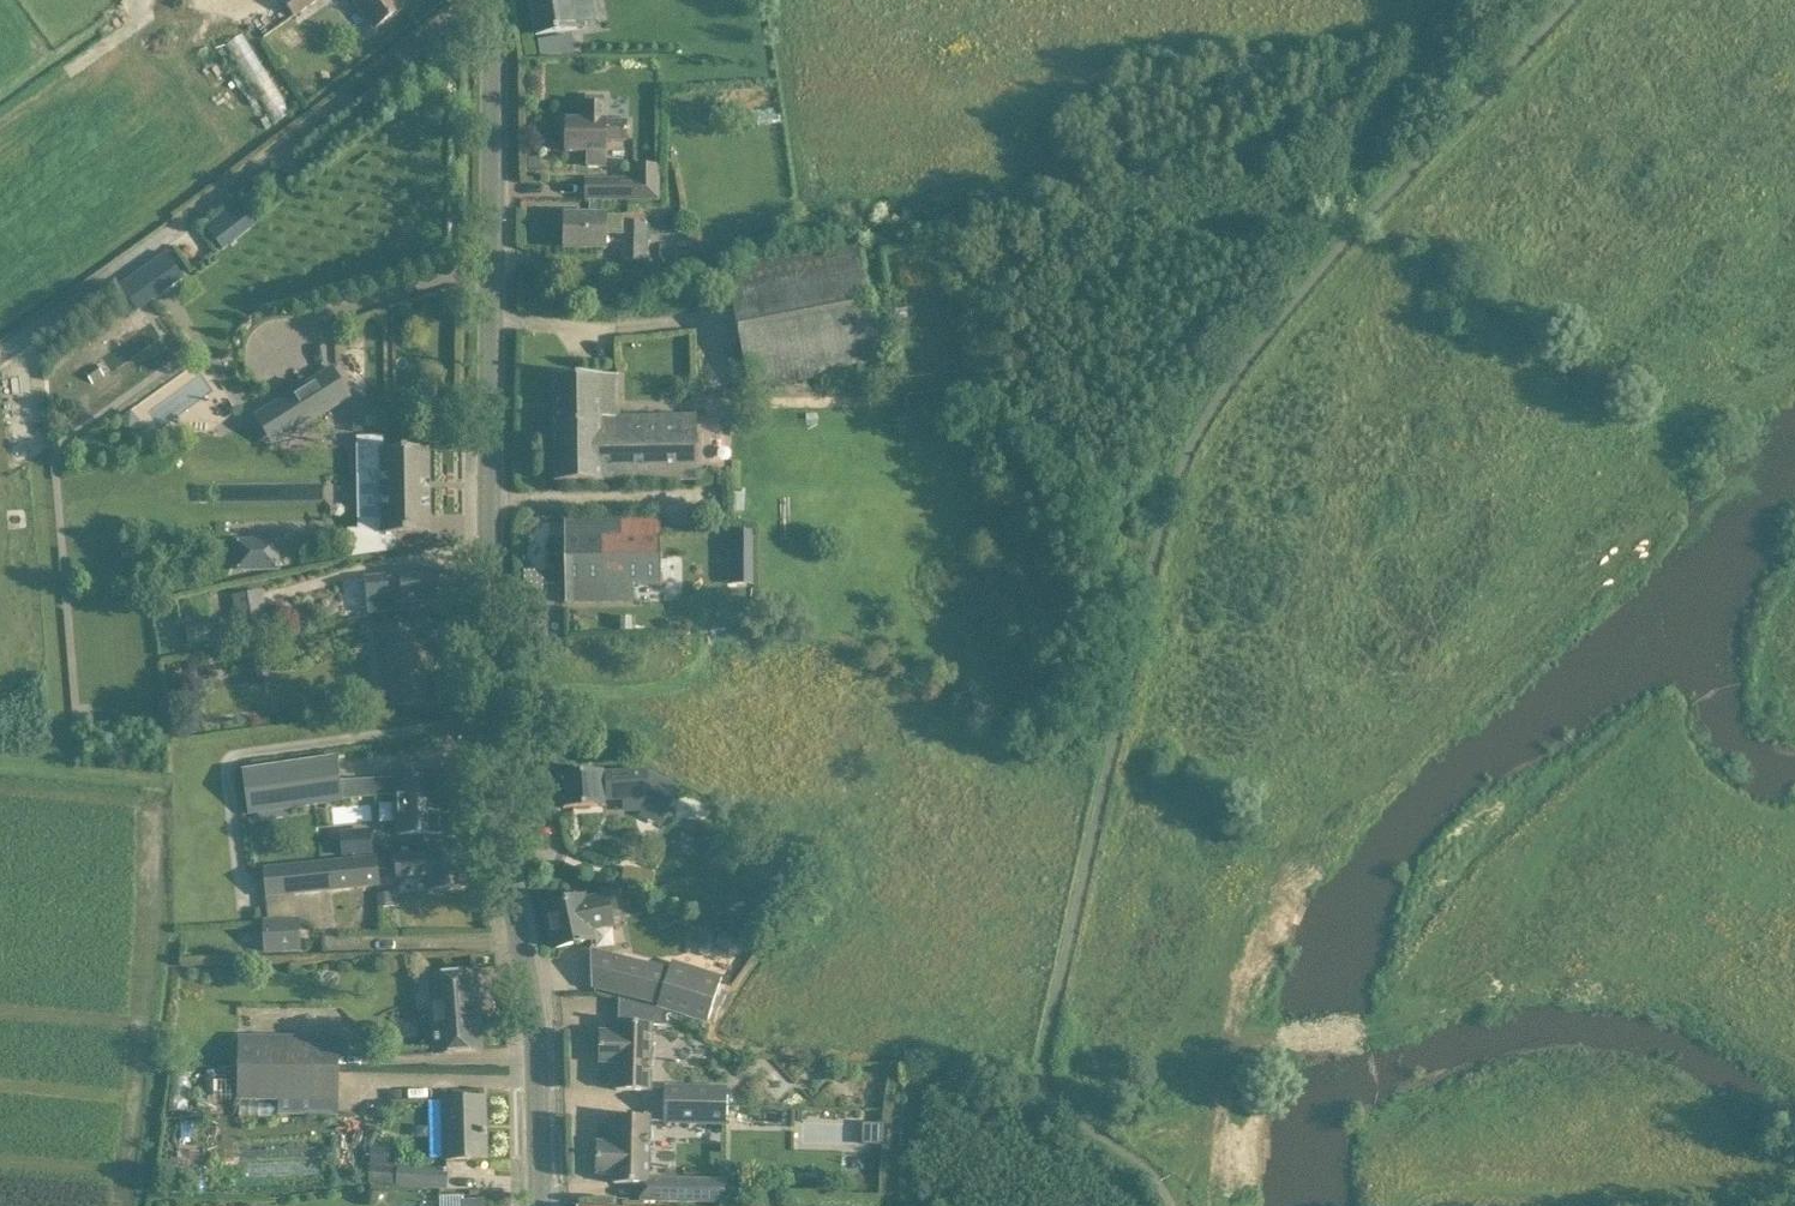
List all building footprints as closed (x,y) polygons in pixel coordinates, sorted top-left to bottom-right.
[(294,17),(318,0),(282,0),(294,17)] [(374,31),(405,9),(399,0),(351,0),(374,31)] [(536,36),(577,29),(573,0),(530,0),(536,36)] [(573,45),(539,51),(539,56),(575,55),(573,45)] [(768,105),(782,104),(780,82),(765,83),(768,105)] [(606,121),(606,106),(584,105),(584,120),(567,120),(566,152),(588,152),(588,167),(605,167),(605,140),(626,141),(626,121),(606,121)] [(539,158),(528,158),(528,170),(539,170),(539,158)] [(616,200),(659,200),(659,166),(633,166),(633,179),(616,179),(616,200)] [(206,227),(223,249),(256,224),(239,202),(206,227)] [(621,264),(645,264),(645,223),(621,223),(621,216),(565,216),(565,248),(605,249),(606,236),(621,235),(621,264)] [(141,287),(190,251),(171,226),(122,262),(141,287)] [(749,391),(882,365),(859,247),(727,273),(749,391)] [(333,368),(273,406),(292,435),(351,398),(333,368)] [(555,426),(556,483),(698,480),(697,416),(604,418),(604,402),(625,402),(625,377),(577,377),(553,378),(554,426),(555,426)] [(380,475),(380,535),(430,534),(429,450),(383,451),(382,439),(358,439),(359,475),(380,475)] [(331,481),(343,479),(340,460),(328,462),(331,481)] [(661,520),(564,521),(565,603),(633,603),(633,587),(661,587),(661,520)] [(752,551),(752,533),(731,533),(731,551),(752,551)] [(238,569),(277,569),(277,542),(238,542),(238,569)] [(367,579),(371,613),(404,610),(403,604),(436,600),(433,572),(367,579)] [(262,592),(232,597),(238,636),(268,631),(262,592)] [(366,636),(352,637),(353,650),(361,650),(366,644),(366,636)] [(241,771),(248,815),(259,813),(287,809),(341,801),(335,757),(241,771)] [(562,775),(563,809),(601,807),(601,803),(623,802),(624,813),(642,811),(639,817),(662,827),(679,787),(647,771),(562,775)] [(396,779),(399,835),(439,833),(437,777),(396,779)] [(686,794),(679,808),(712,824),(718,810),(686,794)] [(288,817),(287,809),(259,813),(260,821),(288,817)] [(347,830),(382,829),(382,810),(347,812),(347,830)] [(343,837),(341,836),(342,853),(361,852),(360,834),(343,837)] [(467,886),(463,850),(397,857),(399,880),(429,876),(430,890),(467,886)] [(298,951),(295,896),(379,887),(376,856),(263,867),(269,922),(263,923),(264,953),(298,951)] [(391,895),(379,895),(380,907),(391,907),(391,895)] [(546,906),(555,948),(593,940),(591,929),(610,925),(604,897),(585,901),(584,898),(546,906)] [(707,1023),(710,1016),(723,977),(672,961),(669,970),(592,953),(593,987),(659,1003),(658,1008),(707,1023)] [(431,977),(438,1053),(476,1050),(473,1014),(477,1013),(474,973),(431,977)] [(651,1091),(652,1026),(667,1026),(667,1012),(621,1000),(620,1024),(618,1024),(618,1033),(599,1032),(599,1063),(617,1064),(616,1091),(651,1091)] [(240,1070),(340,1072),(340,1036),(240,1036),(240,1070)] [(340,1097),(340,1072),(240,1070),(220,1070),(220,1097),(278,1097),(278,1115),(340,1115),(340,1097)] [(665,1105),(727,1107),(727,1088),(665,1087),(665,1105)] [(445,1099),(447,1160),(486,1159),(484,1098),(445,1099)] [(726,1125),(727,1107),(665,1105),(664,1123),(726,1125)] [(725,1182),(648,1180),(650,1118),(616,1117),(615,1144),(597,1143),(596,1175),(614,1175),(614,1184),(641,1185),(641,1201),(725,1203),(725,1182)] [(865,1124),(864,1144),(885,1145),(886,1124),(865,1124)] [(400,1164),(399,1140),(375,1140),(376,1165),(400,1164)] [(370,1167),(370,1183),(398,1183),(398,1167),(370,1167)] [(449,1192),(450,1172),(400,1168),(399,1189),(449,1192)] [(484,1202),(463,1202),(462,1196),(440,1197),(440,1205),(484,1205),(484,1202)]
